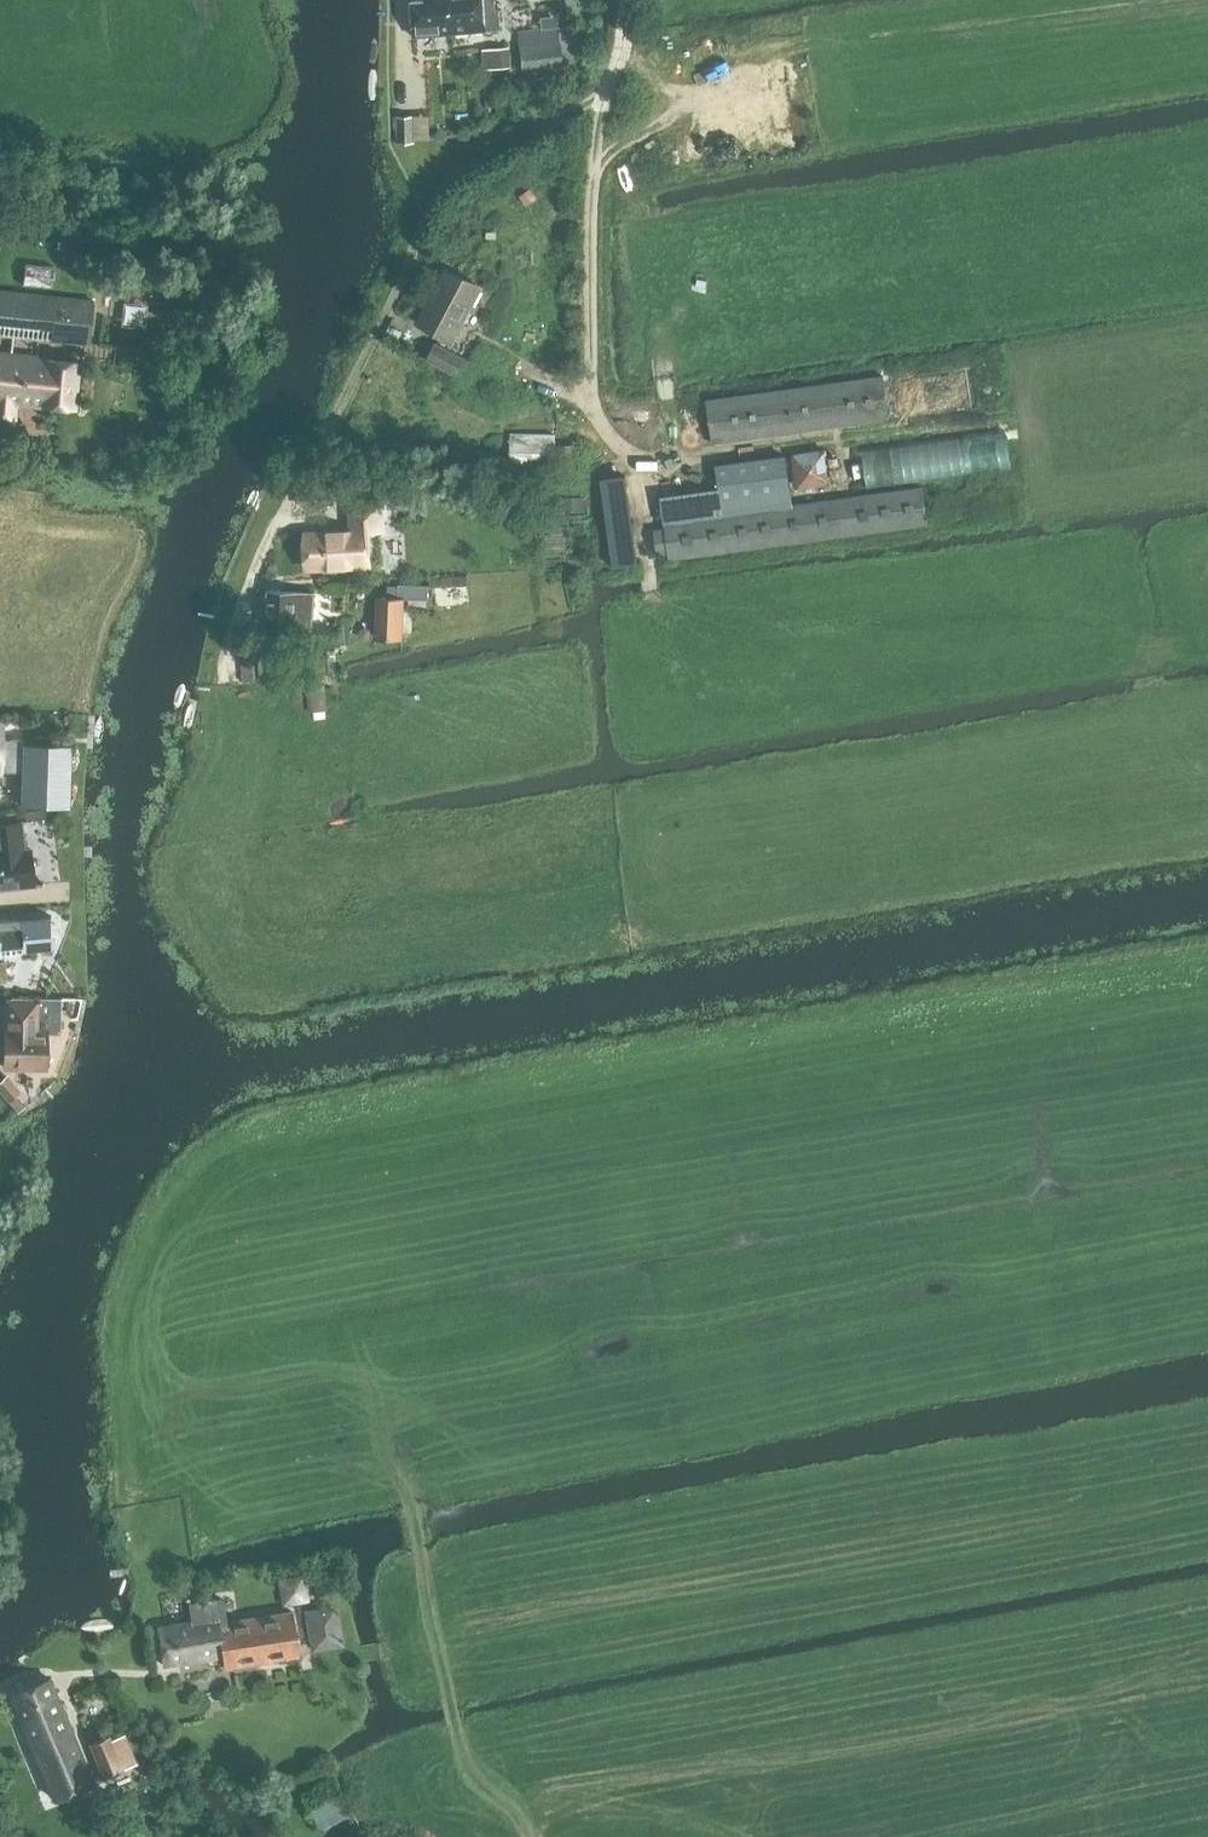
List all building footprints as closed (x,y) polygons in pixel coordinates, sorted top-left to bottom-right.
[(452,32),(450,0),(424,0),(410,1),(413,35),(452,32)] [(452,32),(486,29),(486,28),(502,27),(500,8),(492,8),(491,0),(450,0),(452,32)] [(580,24),(519,30),(522,70),(563,66),(563,65),(585,63),(580,24)] [(512,67),(510,46),(483,48),(485,69),(512,67)] [(395,115),(396,142),(415,141),(413,114),(395,115)] [(28,261),(26,278),(40,280),(42,263),(28,261)] [(417,322),(452,340),(481,286),(446,268),(417,322)] [(0,289),(0,333),(88,343),(93,299),(0,289)] [(456,374),(464,358),(435,343),(427,358),(456,374)] [(10,406),(75,412),(80,361),(0,352),(0,423),(8,424),(10,406)] [(708,398),(712,441),(888,417),(883,375),(708,398)] [(1012,431),(930,433),(931,470),(1013,468),(1012,431)] [(508,475),(554,475),(556,444),(556,433),(510,432),(508,475)] [(868,480),(930,478),(929,442),(867,443),(868,480)] [(556,444),(558,482),(579,481),(578,443),(556,444)] [(796,488),(832,483),(828,448),(791,452),(796,488)] [(654,528),(657,555),(668,554),(669,559),(928,524),(922,486),(793,504),(791,492),(786,456),(716,465),(719,487),(661,495),(665,526),(654,528)] [(613,567),(638,562),(626,474),(600,478),(613,567)] [(559,495),(559,508),(584,509),(585,496),(559,495)] [(351,530),(306,532),(308,569),(369,566),(368,531),(384,530),(384,497),(349,499),(351,530)] [(375,638),(404,639),(405,598),(430,598),(431,592),(469,590),(468,574),(439,575),(439,578),(429,577),(429,586),(401,585),(400,597),(376,596),(375,638)] [(311,629),(313,592),(269,589),(267,627),(311,629)] [(350,625),(315,624),(315,643),(350,644),(350,625)] [(273,677),(273,670),(271,651),(258,652),(260,678),(273,677)] [(240,656),(242,681),(256,680),(253,655),(240,656)] [(310,711),(327,710),(325,684),(308,685),(310,711)] [(22,771),(24,744),(24,740),(1,739),(1,727),(0,726),(0,771),(22,771)] [(69,806),(72,745),(24,744),(22,771),(21,805),(69,806)] [(39,885),(35,848),(29,849),(26,821),(0,824),(0,889),(39,885)] [(49,915),(0,920),(0,952),(52,948),(49,915)] [(60,997),(10,996),(10,998),(6,998),(5,1031),(4,1031),(3,1066),(45,1066),(46,1033),(60,1033),(60,1016),(60,997)] [(2,1078),(0,1080),(0,1091),(8,1100),(15,1094),(16,1087),(9,1078),(2,1078)] [(303,1575),(277,1578),(281,1605),(308,1600),(303,1575)] [(222,1599),(189,1605),(191,1620),(156,1625),(162,1663),(221,1654),(223,1668),(299,1656),(292,1609),(226,1620),(222,1599)] [(310,1650),(343,1645),(336,1603),(304,1609),(310,1650)] [(54,1801),(94,1784),(50,1678),(10,1694),(54,1801)] [(88,1743),(103,1776),(128,1765),(136,1761),(130,1747),(123,1732),(110,1738),(108,1733),(88,1743)] [(321,1829),(352,1812),(329,1774),(300,1792),(321,1829)]
